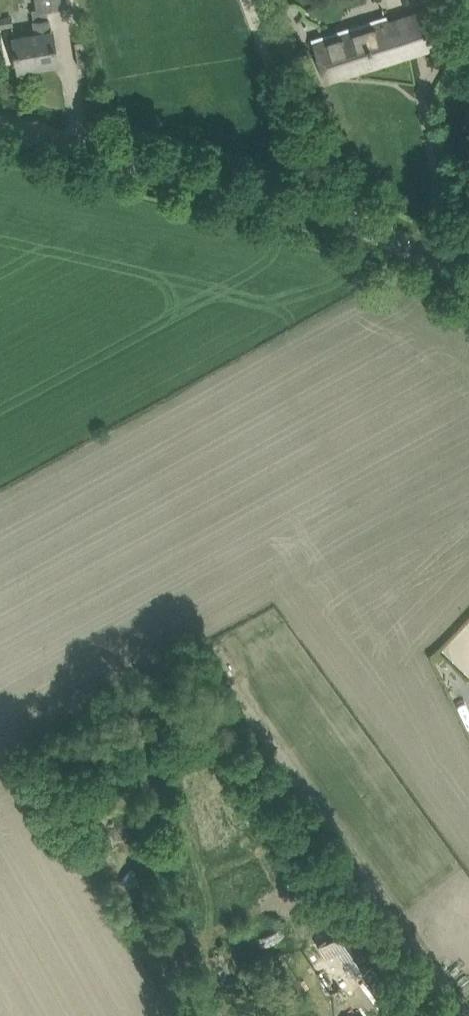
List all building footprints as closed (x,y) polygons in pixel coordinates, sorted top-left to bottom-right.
[(15,50),(19,70),(41,66),(40,62),(57,60),(52,31),(51,31),(49,19),(47,7),(69,4),(68,0),(35,0),(36,7),(31,8),(36,34),(13,38),(15,50)] [(315,45),(320,60),(326,79),(439,44),(433,25),(428,9),(315,45)] [(212,649),(208,643),(198,650),(201,655),(212,649)]
